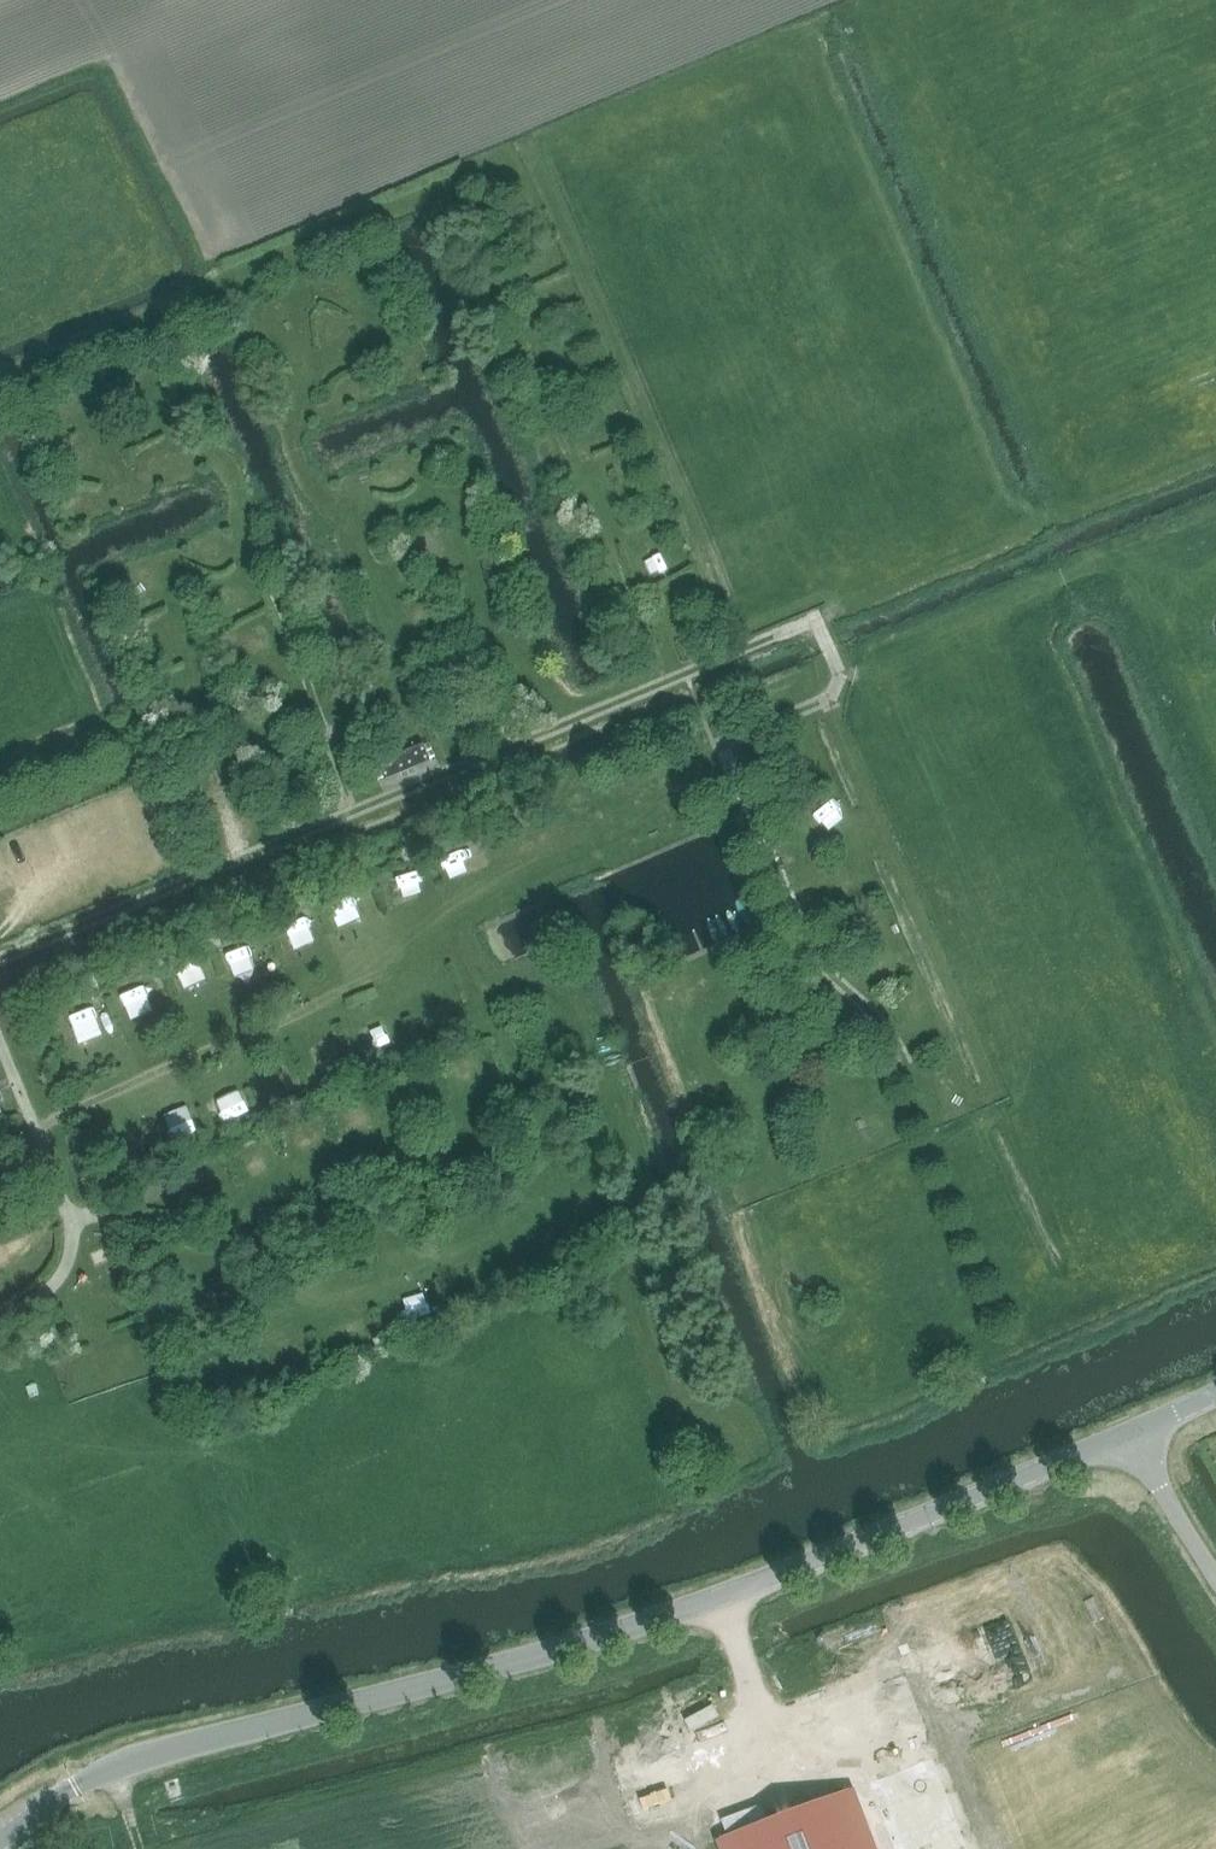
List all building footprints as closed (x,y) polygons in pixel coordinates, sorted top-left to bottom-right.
[(376,765),(382,781),(380,782),(383,791),(442,768),(438,759),(436,760),(430,744),(376,765)] [(571,1000),(583,982),(571,974),(559,992),(571,1000)] [(8,1112),(0,1091),(0,1115),(8,1112)] [(849,1789),(719,1838),(723,1848),(872,1848),(849,1789)]
